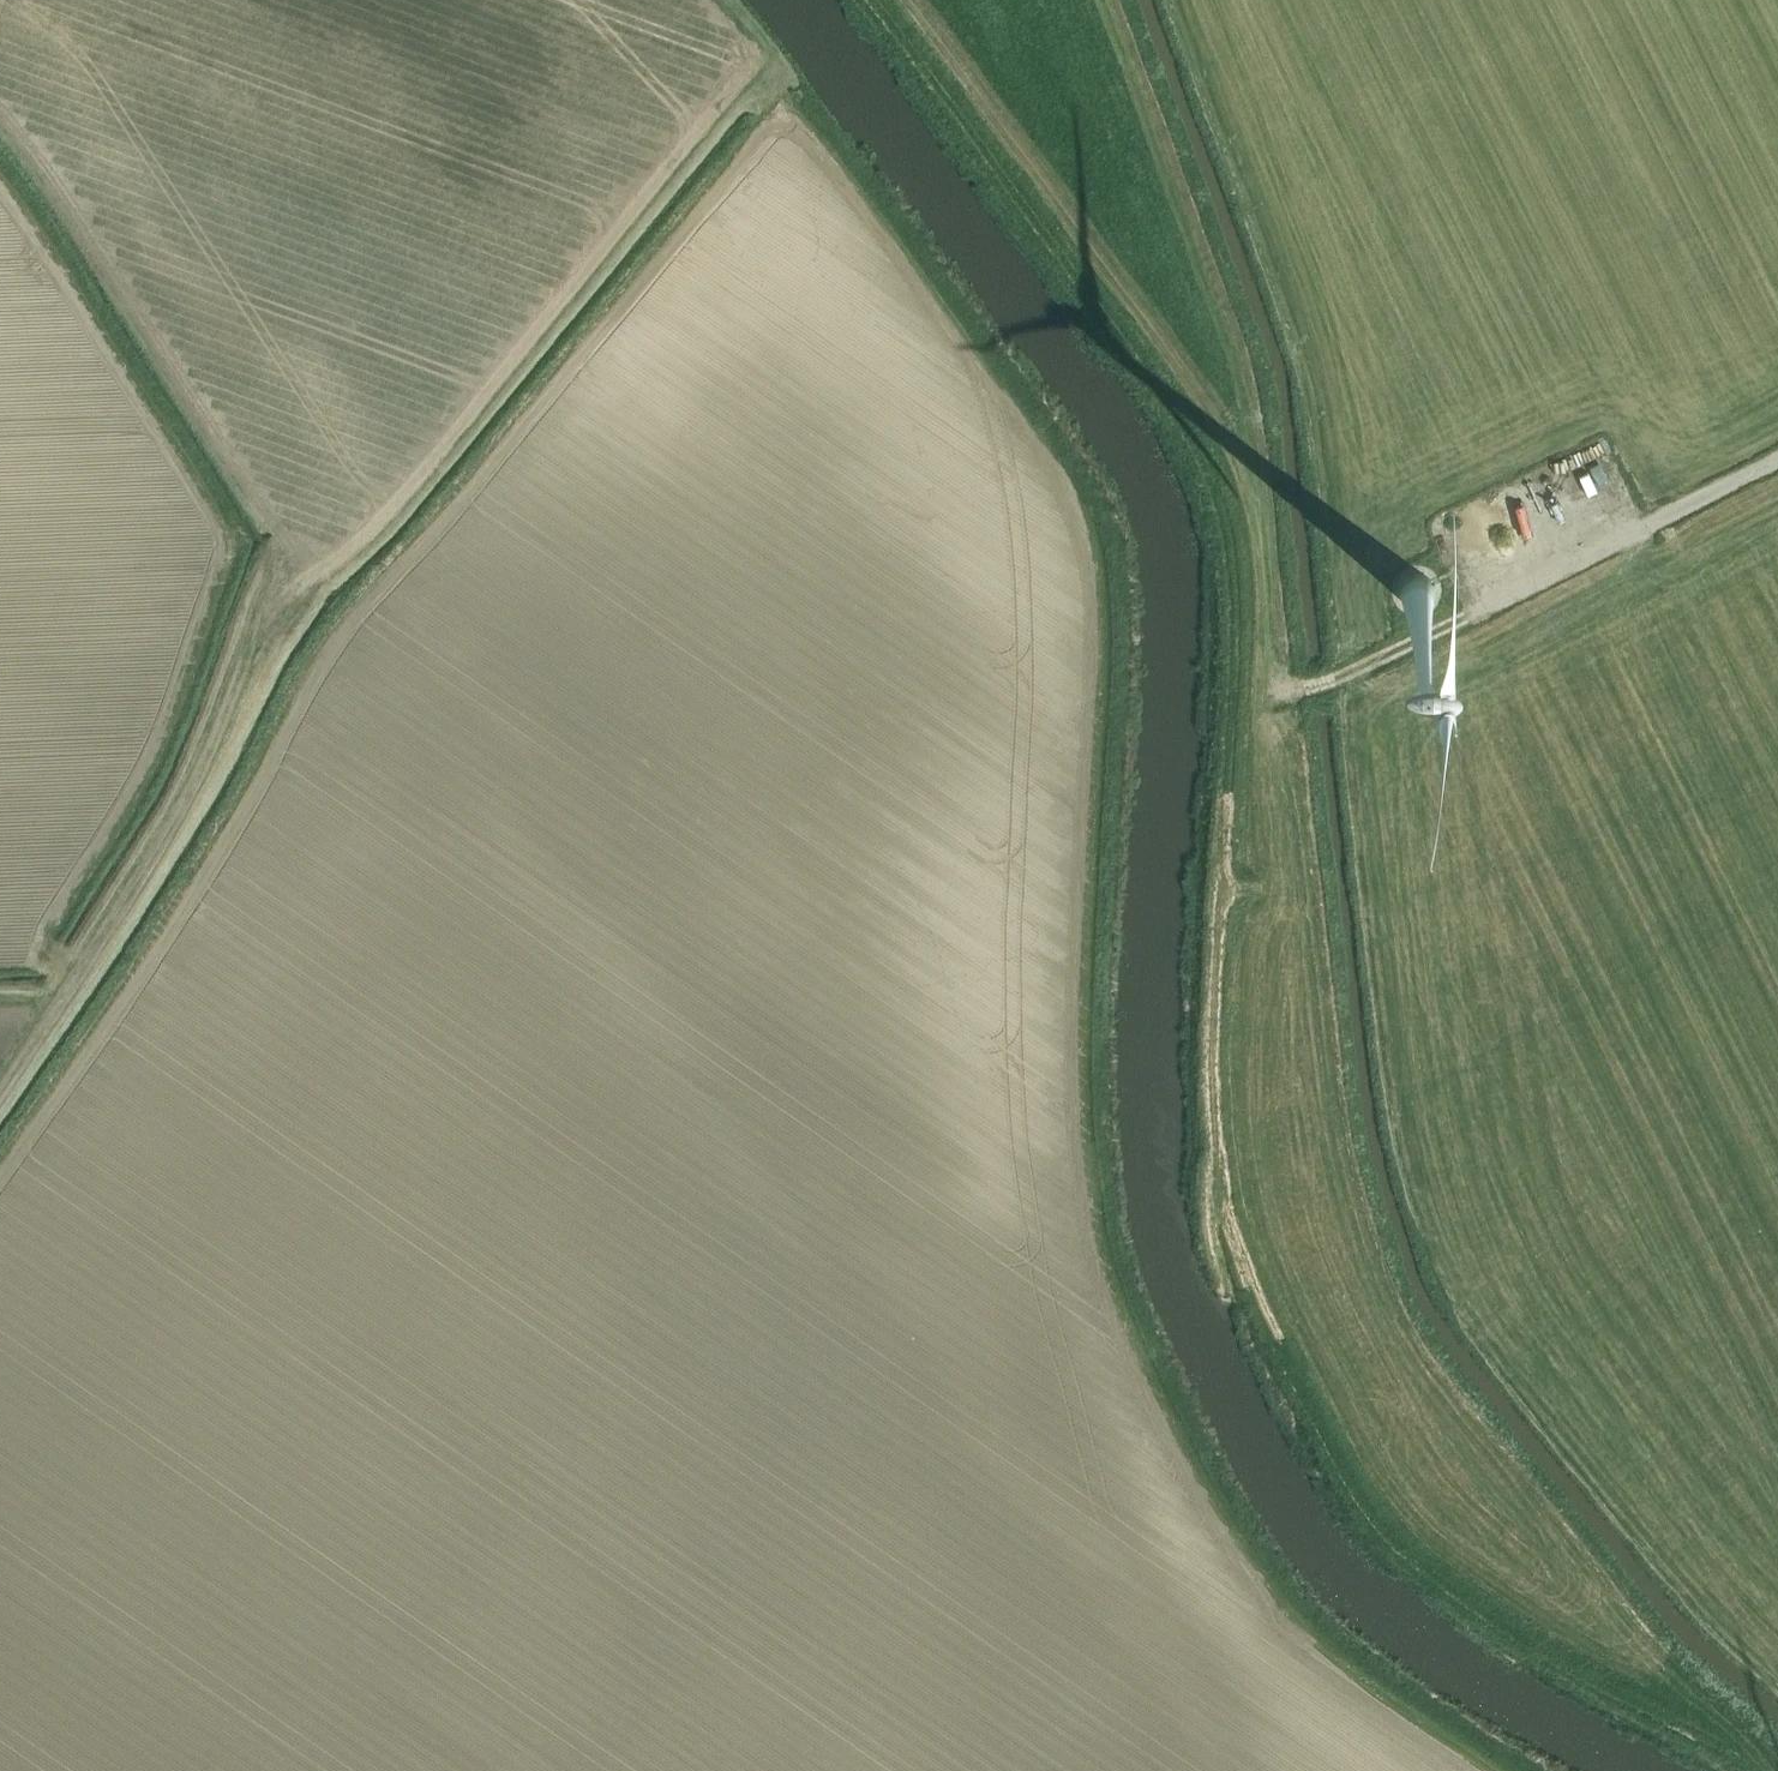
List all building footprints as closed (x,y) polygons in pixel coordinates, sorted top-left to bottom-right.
[(1612,461),(1629,455),(1623,439),(1606,445),(1612,461)] [(1529,489),(1535,501),(1564,488),(1558,475),(1529,489)]
